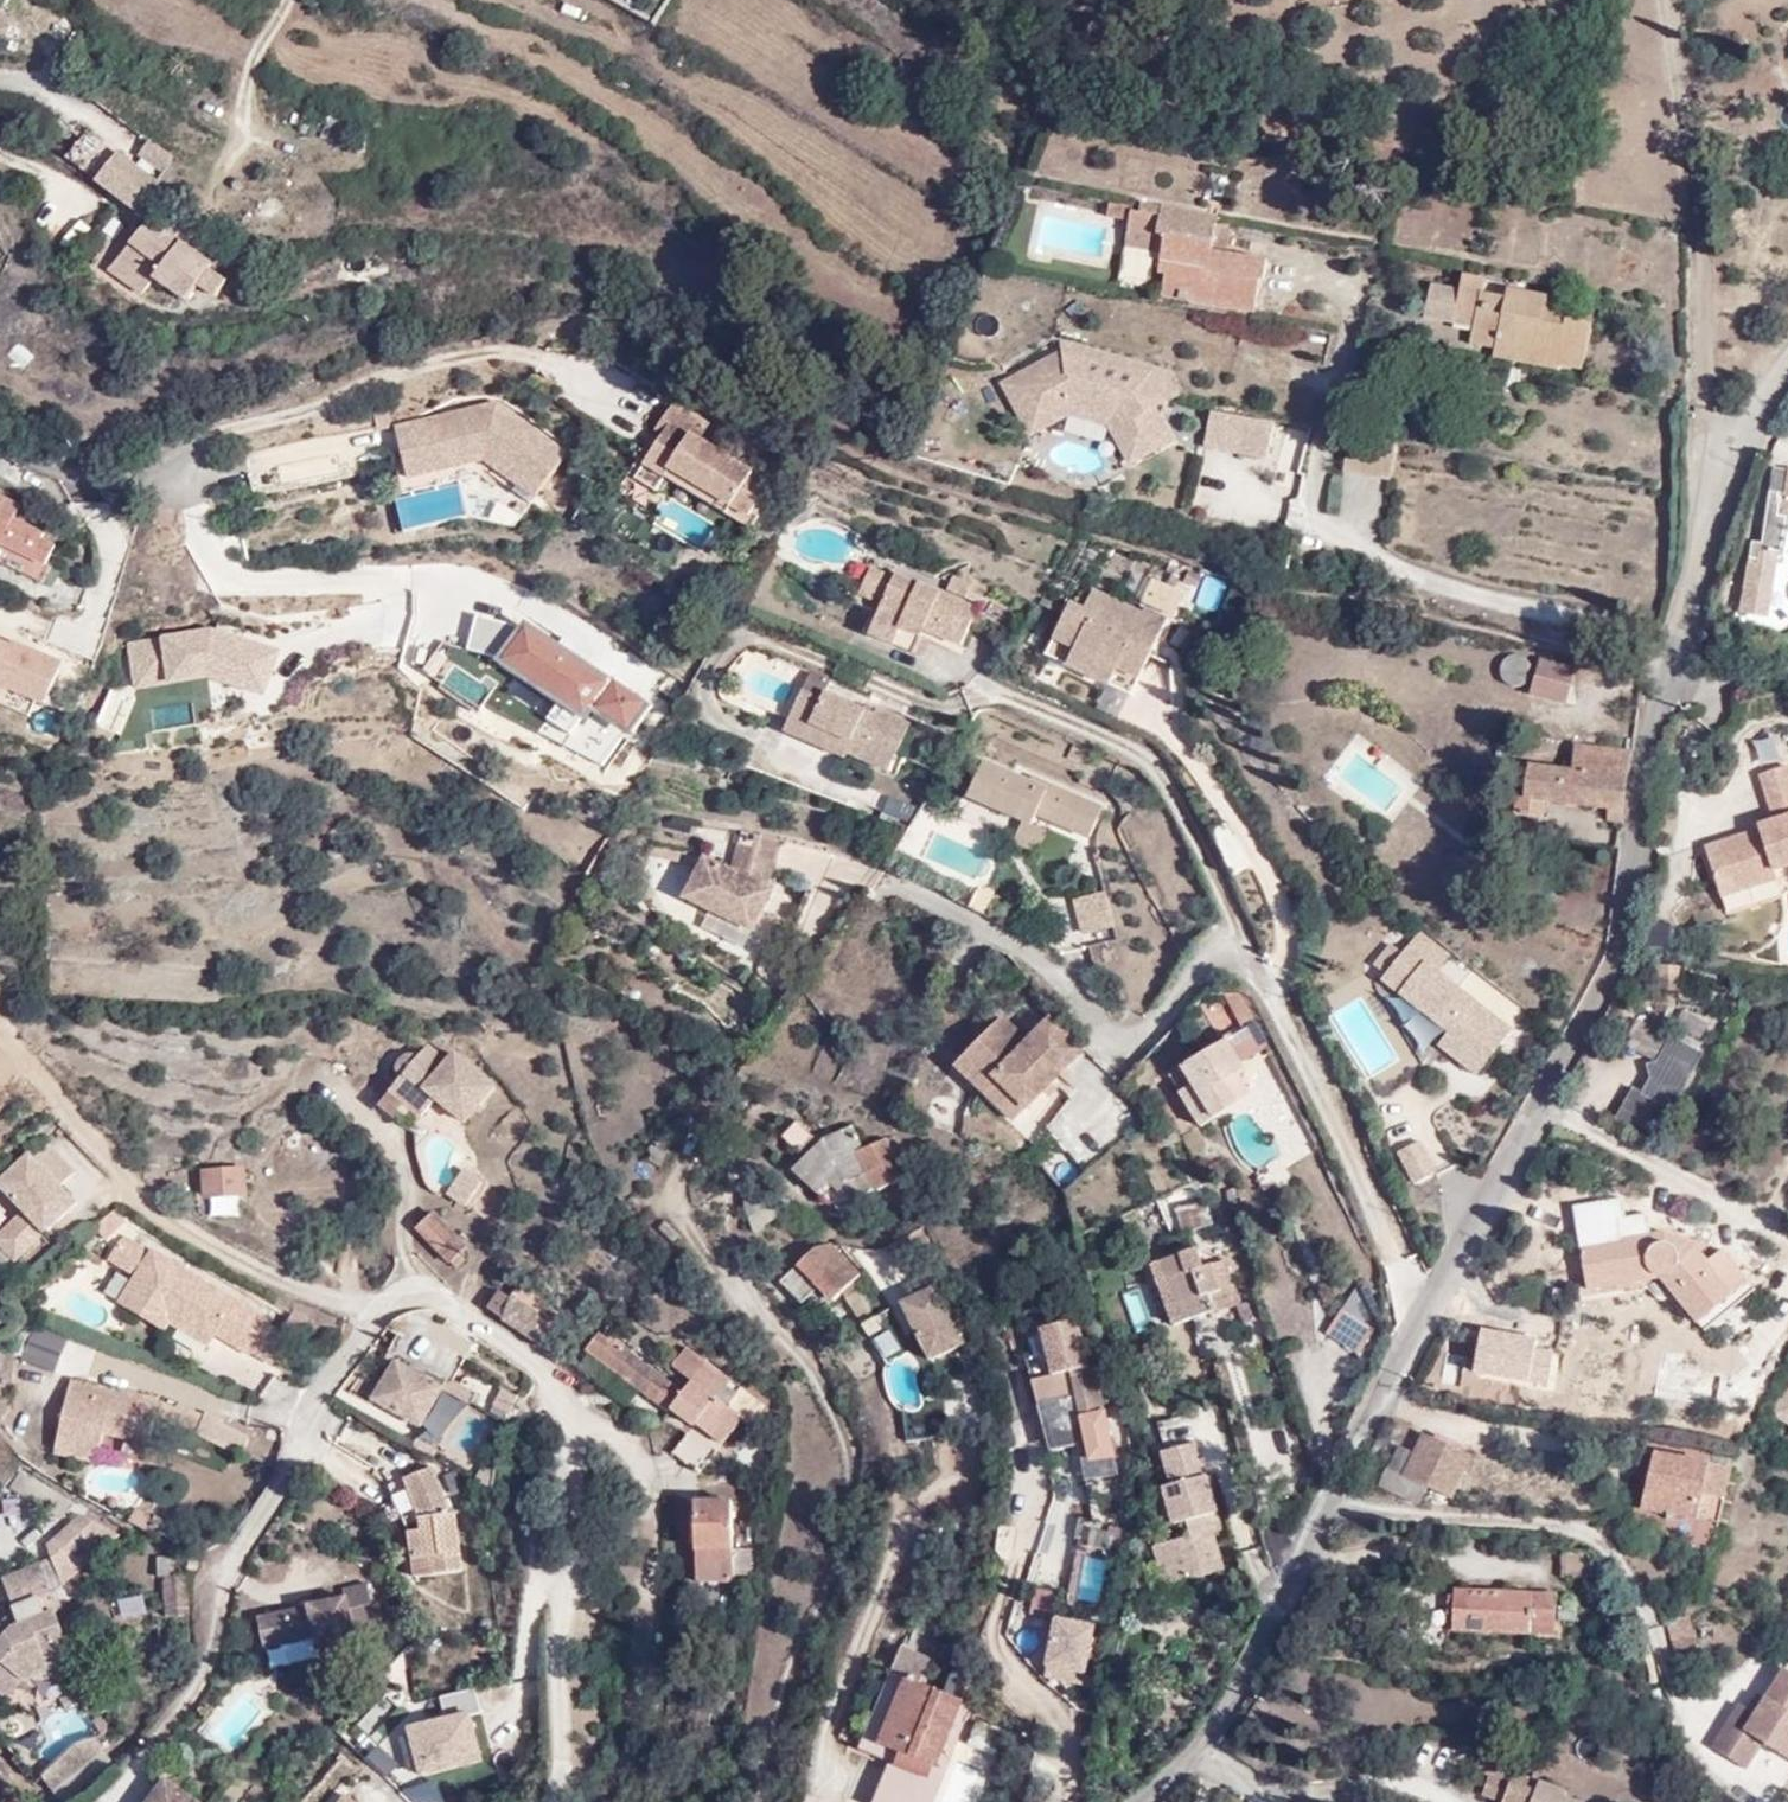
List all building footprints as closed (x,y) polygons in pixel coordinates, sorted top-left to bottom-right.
[(128,143),(152,158),(155,159),(165,145),(140,125),(128,143)] [(87,167),(138,205),(151,169),(108,137),(87,167)] [(1189,288),(1250,301),(1257,277),(1265,277),(1266,256),(1212,246),(1214,229),(1108,197),(1104,213),(1126,219),(1122,239),(1161,247),(1156,270),(1164,271),(1158,293),(1187,299),(1189,288)] [(137,207),(121,232),(154,253),(145,267),(177,289),(189,271),(200,255),(202,251),(137,207)] [(154,253),(121,232),(105,254),(139,275),(145,267),(154,253)] [(219,267),(200,255),(189,271),(209,283),(219,267)] [(1473,327),(1469,345),(1580,366),(1588,325),(1565,320),(1569,303),(1507,291),(1505,298),(1480,293),(1483,281),(1459,276),(1456,289),(1432,284),(1425,318),(1473,327)] [(1248,310),(1250,301),(1189,288),(1187,299),(1248,310)] [(1172,373),(1062,342),(1064,353),(1004,386),(1034,437),(1071,416),(1108,426),(1130,464),(1173,442),(1153,406),(1178,393),(1172,373)] [(752,471),(700,440),(709,424),(673,402),(656,431),(662,435),(644,466),(665,479),(669,471),(733,508),(733,506),(751,516),(771,483),(753,473),(754,471),(752,471)] [(408,480),(482,461),(536,498),(567,453),(495,403),(395,428),(408,480)] [(374,415),(377,431),(393,428),(390,412),(374,415)] [(1274,424),(1211,413),(1205,448),(1267,459),(1274,424)] [(1394,438),(1351,427),(1342,463),(1385,473),(1394,438)] [(1780,476),(1779,498),(1759,496),(1755,547),(1741,547),(1735,623),(1766,626),(1771,567),(1778,568),(1783,523),(1787,524),(1787,477),(1780,476)] [(0,486),(0,550),(38,567),(54,535),(38,528),(43,518),(9,505),(15,492),(0,486)] [(877,604),(888,574),(865,565),(853,594),(877,604)] [(1197,567),(1185,607),(1213,615),(1225,575),(1197,567)] [(970,604),(890,572),(865,632),(907,649),(916,628),(954,644),(970,604)] [(966,581),(945,573),(939,589),(959,597),(966,581)] [(1175,614),(1183,587),(1147,577),(1139,604),(1175,614)] [(1165,626),(1091,591),(1082,607),(1069,602),(1044,660),(1130,701),(1165,626)] [(602,770),(646,699),(504,610),(497,622),(480,611),(457,647),(550,705),(535,728),(602,770)] [(201,628),(125,641),(134,692),(196,682),(267,699),(280,648),(201,628)] [(53,687),(59,642),(0,634),(0,680),(53,687)] [(1570,660),(1536,652),(1527,688),(1560,697),(1570,660)] [(852,746),(848,756),(892,776),(917,723),(867,703),(866,707),(823,689),(820,695),(799,685),(786,721),(852,746)] [(844,764),(848,756),(852,746),(786,721),(779,736),(844,764)] [(1602,817),(1618,821),(1628,750),(1569,741),(1566,758),(1555,757),(1554,767),(1525,761),(1522,790),(1514,790),(1510,811),(1538,815),(1541,796),(1603,802),(1602,817)] [(1750,768),(1766,809),(1747,817),(1750,826),(1696,847),(1717,900),(1771,880),(1768,872),(1787,863),(1787,771),(1783,758),(1750,768)] [(1022,824),(1051,837),(1057,825),(1093,841),(1109,805),(1042,774),(1037,784),(986,761),(968,798),(1022,824)] [(906,827),(915,807),(885,793),(876,814),(906,827)] [(1042,857),(1051,837),(1022,824),(1012,842),(1042,857)] [(780,840),(742,831),(734,870),(706,856),(683,901),(753,934),(774,889),(769,887),(780,840)] [(1104,890),(1071,898),(1079,935),(1113,927),(1104,890)] [(1521,1019),(1395,924),(1367,961),(1385,975),(1377,985),(1445,1036),(1435,1048),(1476,1079),(1521,1019)] [(1677,958),(1661,956),(1658,977),(1676,978),(1677,958)] [(957,1068),(1015,1123),(1084,1052),(1051,1021),(1029,1043),(1003,1018),(957,1068)] [(1237,1028),(1164,1068),(1196,1121),(1251,1094),(1242,1077),(1260,1066),(1237,1028)] [(1688,1054),(1660,1039),(1633,1090),(1622,1087),(1604,1122),(1644,1142),(1688,1054)] [(422,1043),(376,1096),(375,1097),(409,1127),(436,1096),(461,1118),(491,1085),(455,1052),(444,1063),(422,1043)] [(796,1118),(782,1131),(796,1145),(811,1131),(796,1118)] [(904,1179),(882,1132),(859,1140),(851,1120),(823,1130),(791,1168),(816,1191),(833,1171),(851,1183),(859,1173),(873,1183),(880,1186),(904,1179)] [(0,1180),(0,1193),(18,1211),(0,1230),(0,1248),(17,1265),(78,1204),(59,1185),(75,1170),(43,1137),(0,1180)] [(1418,1140),(1394,1154),(1413,1187),(1437,1173),(1418,1140)] [(469,1167),(454,1156),(437,1178),(449,1189),(469,1167)] [(244,1163),(204,1165),(205,1188),(245,1186),(244,1163)] [(857,1192),(873,1183),(859,1173),(851,1183),(833,1171),(816,1191),(838,1209),(857,1192)] [(1203,1194),(1188,1198),(1195,1221),(1209,1219),(1203,1194)] [(429,1205),(416,1219),(454,1257),(464,1248),(459,1242),(464,1238),(429,1205)] [(126,1221),(116,1210),(94,1230),(104,1241),(126,1221)] [(1668,1238),(1619,1234),(1618,1247),(1573,1248),(1570,1290),(1648,1290),(1693,1329),(1726,1284),(1668,1238)] [(810,1242),(778,1272),(798,1294),(815,1282),(826,1295),(857,1271),(827,1239),(810,1242)] [(1190,1241),(1147,1256),(1170,1320),(1234,1297),(1217,1250),(1196,1259),(1190,1241)] [(271,1321),(150,1250),(149,1250),(118,1303),(167,1332),(172,1323),(210,1346),(216,1336),(250,1356),(271,1321)] [(960,1338),(931,1281),(898,1298),(926,1354),(960,1338)] [(551,1319),(498,1283),(487,1301),(540,1336),(551,1319)] [(1374,1325),(1346,1304),(1329,1326),(1356,1350),(1374,1325)] [(878,1325),(870,1311),(858,1318),(866,1332),(878,1325)] [(1068,1311),(1042,1316),(1054,1382),(1068,1379),(1074,1411),(1100,1408),(1091,1359),(1077,1362),(1068,1311)] [(727,1370),(700,1351),(679,1382),(598,1321),(584,1341),(665,1403),(671,1398),(689,1415),(668,1445),(695,1467),(743,1406),(716,1386),(727,1370)] [(32,1324),(19,1359),(53,1372),(67,1337),(32,1324)] [(463,1352),(420,1327),(412,1338),(399,1332),(387,1349),(398,1355),(377,1393),(418,1417),(435,1386),(469,1406),(478,1388),(455,1371),(463,1352)] [(165,1395),(74,1377),(57,1456),(98,1466),(104,1436),(148,1446),(155,1421),(248,1453),(254,1433),(218,1422),(221,1410),(165,1395)] [(1773,1415),(1787,1423),(1787,1389),(1773,1415)] [(1060,1392),(1033,1399),(1045,1440),(1070,1435),(1060,1392)] [(902,1411),(907,1443),(928,1439),(923,1408),(902,1411)] [(1465,1443),(1418,1421),(1398,1464),(1447,1488),(1465,1443)] [(1698,1510),(1699,1504),(1708,1454),(1653,1444),(1642,1498),(1698,1510)] [(1207,1536),(1215,1533),(1201,1481),(1193,1447),(1156,1457),(1165,1491),(1157,1492),(1167,1529),(1183,1526),(1187,1540),(1148,1550),(1152,1568),(1158,1588),(1186,1581),(1216,1573),(1207,1536)] [(419,1459),(385,1473),(403,1510),(415,1565),(459,1556),(444,1500),(436,1502),(419,1459)] [(691,1496),(693,1541),(731,1541),(731,1494),(691,1496)] [(1718,1511),(1699,1504),(1698,1510),(1693,1533),(1709,1537),(1718,1511)] [(159,1521),(136,1508),(129,1521),(151,1534),(159,1521)] [(74,1518),(49,1545),(68,1583),(90,1555),(104,1541),(74,1518)] [(1105,1544),(1120,1547),(1125,1522),(1109,1521),(1105,1544)] [(731,1541),(693,1541),(694,1574),(732,1572),(732,1565),(731,1541)] [(749,1541),(731,1541),(732,1565),(749,1565),(749,1541)] [(1590,1546),(1560,1548),(1561,1575),(1589,1575),(1590,1546)] [(1073,1555),(1073,1600),(1103,1600),(1103,1555),(1073,1555)] [(48,1560),(29,1565),(56,1592),(58,1592),(48,1560)] [(29,1565),(9,1570),(19,1603),(0,1625),(0,1684),(14,1695),(45,1665),(76,1657),(63,1608),(48,1613),(45,1594),(56,1592),(29,1565)] [(1158,1588),(1152,1568),(1138,1572),(1144,1592),(1162,1603),(1190,1597),(1186,1581),(1158,1588)] [(190,1614),(186,1570),(163,1572),(163,1613),(190,1614)] [(375,1613),(365,1572),(340,1578),(342,1587),(256,1607),(263,1637),(314,1625),(321,1656),(358,1647),(352,1619),(375,1613)] [(1553,1587),(1452,1584),(1453,1628),(1500,1630),(1503,1624),(1551,1622),(1553,1587)] [(1684,1604),(1664,1616),(1680,1653),(1702,1645),(1684,1604)] [(1075,1665),(1083,1619),(1046,1612),(1038,1658),(1075,1665)] [(897,1635),(856,1744),(886,1757),(873,1795),(888,1801),(923,1801),(938,1765),(931,1761),(958,1689),(923,1675),(930,1647),(897,1635)] [(76,1657),(45,1665),(50,1682),(82,1672),(76,1657)] [(1073,1675),(1075,1665),(1038,1658),(1036,1668),(1073,1675)] [(1757,1716),(1741,1706),(1714,1749),(1747,1770),(1763,1743),(1787,1759),(1787,1672),(1785,1671),(1757,1716)] [(443,1713),(475,1708),(473,1692),(441,1696),(443,1713)] [(356,1723),(381,1749),(406,1725),(381,1699),(356,1723)] [(405,1731),(419,1780),(485,1761),(470,1712),(405,1731)] [(41,1775),(53,1791),(103,1751),(98,1736),(73,1744),(41,1775)] [(1574,1800),(1555,1796),(1557,1789),(1532,1783),(1531,1786),(1509,1780),(1515,1756),(1480,1748),(1473,1774),(1477,1775),(1473,1789),(1479,1791),(1477,1801),(1480,1801),(1574,1801),(1574,1800)] [(166,1780),(150,1801),(196,1801),(166,1780)] [(344,1794),(338,1801),(355,1801),(344,1794)]
